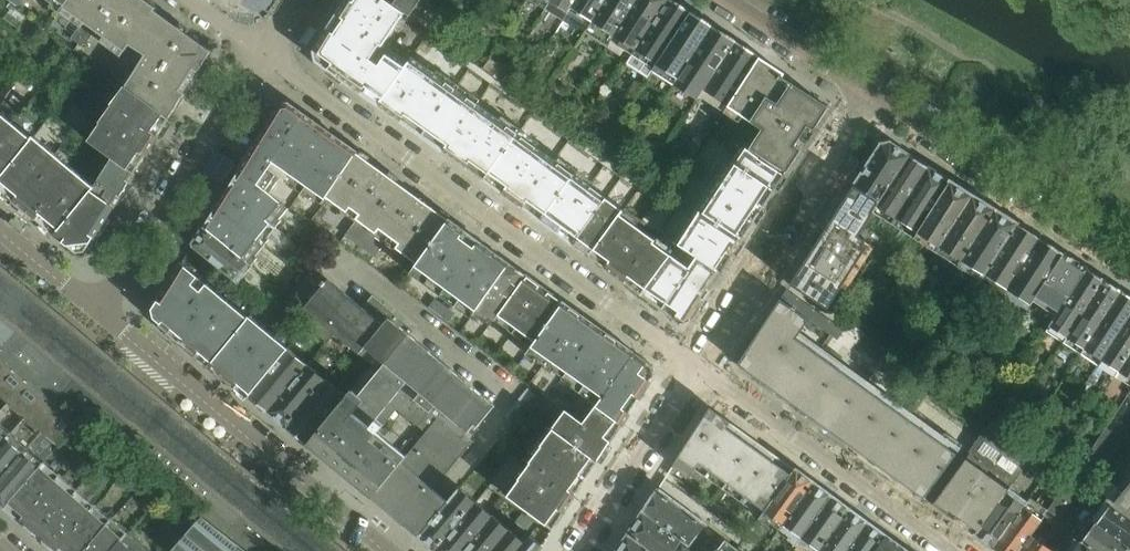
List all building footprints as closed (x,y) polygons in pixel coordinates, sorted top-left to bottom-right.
[(26,0),(14,0),(12,3),(20,8),(26,0)] [(54,4),(52,6),(61,13),(65,8),(71,0),(48,0),(54,4)] [(157,8),(146,0),(71,0),(65,8),(84,22),(72,38),(80,44),(88,43),(96,31),(125,52),(130,45),(146,55),(168,20),(155,10),(157,8)] [(354,0),(349,0),(340,15),(385,46),(397,30),(354,0)] [(397,30),(408,14),(388,0),(354,0),(397,30)] [(425,0),(388,0),(408,14),(412,17),(425,0)] [(465,0),(441,0),(461,13),(468,2),(465,0)] [(545,11),(552,0),(529,0),(545,11)] [(545,11),(563,22),(572,9),(577,0),(552,0),(545,11)] [(572,9),(583,17),(580,22),(589,28),(607,0),(577,0),(572,9)] [(589,28),(608,41),(635,0),(607,0),(589,28)] [(608,41),(631,56),(634,50),(666,0),(635,0),(608,41)] [(672,0),(666,0),(634,50),(647,59),(643,65),(651,70),(655,65),(689,11),(672,0)] [(711,25),(689,11),(655,65),(676,79),(711,25)] [(392,51),(385,46),(340,15),(330,30),(381,66),(392,51)] [(199,73),(213,51),(168,20),(146,55),(127,85),(173,114),(186,93),(177,87),(183,78),(187,81),(194,69),(199,73)] [(733,39),(711,25),(676,79),(698,93),(701,88),(733,39)] [(381,66),(330,30),(316,52),(318,61),(361,92),(381,66)] [(728,106),(760,57),(733,39),(701,88),(716,98),(712,103),(721,109),(725,104),(728,106)] [(380,105),(411,64),(392,51),(381,66),(361,92),(380,105)] [(815,130),(829,107),(783,77),(786,74),(760,57),(728,106),(763,129),(750,149),(787,172),(802,150),(796,146),(808,126),(815,130)] [(422,136),(455,91),(413,60),(411,64),(380,105),(422,136)] [(19,81),(28,88),(34,80),(25,73),(19,81)] [(133,178),(168,122),(171,118),(126,86),(90,141),(112,158),(111,161),(133,178)] [(74,95),(83,100),(88,92),(79,87),(74,95)] [(467,168),(499,123),(455,91),(422,136),(467,168)] [(50,94),(39,108),(51,118),(62,104),(50,94)] [(282,106),(261,140),(281,154),(308,117),(290,104),(282,106)] [(31,137),(0,111),(0,174),(31,137)] [(301,195),(340,140),(308,117),(281,154),(280,157),(270,172),(277,177),(282,169),(298,181),(293,189),(301,195)] [(485,180),(517,136),(499,123),(467,168),(485,180)] [(608,142),(586,127),(581,135),(603,149),(608,142)] [(55,151),(34,133),(31,137),(0,174),(0,188),(55,234),(89,193),(90,192),(94,184),(55,151)] [(520,206),(552,163),(544,156),(517,136),(485,180),(520,206)] [(611,137),(608,142),(603,149),(601,152),(624,167),(633,152),(611,137)] [(261,140),(239,173),(254,184),(259,178),(270,187),(277,177),(270,172),(280,157),(281,154),(261,140)] [(360,154),(340,140),(301,195),(309,201),(316,190),(328,198),(360,154)] [(787,172),(750,149),(749,150),(735,141),(725,156),(776,189),(787,172)] [(882,202),(910,155),(891,143),(883,144),(875,156),(855,184),(878,200),(882,202)] [(360,245),(403,186),(360,154),(328,198),(348,213),(352,208),(360,214),(357,219),(358,220),(346,235),(360,245)] [(930,168),(910,155),(882,202),(879,206),(897,218),(930,168)] [(776,189),(725,156),(713,176),(764,208),(776,189)] [(112,210),(130,182),(133,178),(111,161),(96,185),(94,184),(90,192),(112,210)] [(554,231),(586,187),(570,175),(562,169),(552,163),(520,206),(554,231)] [(953,182),(930,168),(897,218),(910,226),(905,233),(915,239),(920,233),(953,182)] [(228,191),(273,226),(277,229),(283,221),(278,216),(286,205),(268,191),(270,187),(259,178),(254,184),(239,173),(228,191)] [(764,208),(713,176),(702,191),(753,225),(764,208)] [(975,196),(953,182),(920,233),(932,241),(928,248),(937,254),(942,247),(975,196)] [(873,213),(874,212),(881,202),(855,185),(835,217),(791,284),(828,308),(865,251),(861,249),(866,241),(859,237),(865,227),(874,214),(873,213)] [(417,263),(449,219),(403,186),(360,245),(376,257),(391,236),(400,243),(396,248),(417,263)] [(586,187),(554,231),(571,243),(603,199),(586,187)] [(273,226),(228,191),(217,209),(261,244),(264,246),(270,239),(266,236),(273,226)] [(753,225),(702,191),(692,206),(743,240),(753,225)] [(89,193),(55,234),(78,252),(86,251),(112,210),(90,192),(89,193)] [(997,211),(975,196),(942,247),(953,255),(948,262),(960,269),(964,262),(997,211)] [(593,259),(621,218),(615,214),(619,210),(603,199),(571,243),(593,259)] [(743,240),(692,206),(682,223),(689,228),(732,256),(743,240)] [(217,209),(205,228),(249,262),(254,265),(260,258),(254,253),(261,244),(217,209)] [(981,283),(982,280),(1019,225),(997,211),(964,262),(976,270),(971,277),(981,283)] [(642,294),(669,255),(657,248),(664,238),(657,233),(652,240),(621,218),(593,259),(642,294)] [(510,263),(449,219),(417,263),(409,274),(470,319),(510,263)] [(1005,295),(1042,239),(1019,225),(982,280),(1005,295)] [(205,228),(194,246),(241,283),(248,275),(243,271),(249,262),(205,228)] [(732,256),(689,228),(678,245),(691,253),(696,256),(721,273),(732,256)] [(1035,301),(1066,255),(1042,239),(1005,295),(1029,311),(1035,301)] [(721,273),(696,256),(691,253),(683,264),(655,303),(682,322),(690,320),(721,273)] [(655,303),(683,264),(669,255),(642,294),(655,303)] [(1056,315),(1087,269),(1066,255),(1035,301),(1056,315)] [(228,299),(182,263),(154,309),(156,318),(190,346),(228,299)] [(494,320),(526,275),(510,263),(470,319),(477,324),(484,314),(494,320)] [(473,427),(475,428),(476,426),(478,427),(495,406),(410,335),(415,330),(374,296),(364,308),(314,267),(291,294),(298,300),(317,316),(336,332),(373,363),(369,368),(348,393),(308,444),(419,536),(420,536),(420,535),(454,494),(440,483),(471,445),(463,439),(468,432),(469,432),(473,427)] [(1068,336),(1104,280),(1087,269),(1056,315),(1050,324),(1068,336)] [(0,274),(0,302),(14,286),(0,274)] [(512,333),(544,288),(526,275),(494,320),(512,333)] [(1122,291),(1104,280),(1068,336),(1085,347),(1122,291)] [(564,302),(544,288),(512,333),(531,346),(564,302)] [(790,306),(797,296),(789,291),(783,300),(790,306)] [(1122,291),(1085,347),(1102,358),(1129,316),(1129,296),(1122,291)] [(798,312),(805,302),(797,296),(790,306),(798,312)] [(212,364),(251,317),(228,299),(190,346),(212,364)] [(436,299),(431,307),(449,320),(454,312),(436,299)] [(957,453),(864,387),(797,338),(810,320),(806,317),(798,312),(790,306),(783,300),(782,299),(739,364),(755,375),(759,370),(766,375),(762,381),(924,498),(957,453)] [(317,316),(298,300),(293,306),(284,317),(303,333),(308,327),(317,316)] [(634,353),(564,303),(564,302),(531,346),(525,355),(532,360),(538,351),(548,358),(542,367),(550,373),(556,364),(577,379),(570,388),(586,399),(593,390),(601,397),(617,375),(634,353)] [(806,317),(813,308),(805,302),(798,312),(806,317)] [(0,307),(0,356),(2,357),(21,333),(25,328),(0,307)] [(814,323),(821,314),(813,308),(806,317),(810,320),(814,323)] [(822,329),(829,320),(821,314),(814,323),(822,329)] [(231,380),(272,331),(252,315),(251,317),(212,364),(231,380)] [(336,332),(317,316),(308,327),(326,343),(332,337),(336,332)] [(1102,358),(1118,369),(1129,351),(1129,316),(1102,358)] [(830,335),(837,325),(829,320),(822,329),(830,335)] [(845,331),(837,325),(830,335),(838,340),(845,331)] [(80,374),(54,352),(53,351),(25,328),(21,333),(2,357),(56,402),(80,374)] [(251,396),(291,347),(272,331),(231,380),(251,396)] [(291,347),(251,396),(270,412),(310,363),(291,347)] [(1118,369),(1114,375),(1120,379),(1124,373),(1129,377),(1129,351),(1118,369)] [(655,375),(653,366),(634,353),(617,375),(644,393),(655,375)] [(82,424),(56,402),(2,357),(0,356),(0,397),(9,405),(26,420),(43,435),(60,449),(82,424)] [(879,368),(898,381),(906,370),(887,357),(879,368)] [(310,363),(270,412),(289,427),(330,378),(310,363)] [(644,393),(617,375),(601,397),(595,405),(622,425),(644,393)] [(330,378),(289,427),(308,444),(348,393),(330,378)] [(971,402),(995,414),(1001,403),(977,392),(971,402)] [(1109,423),(1111,424),(1081,468),(1097,479),(1129,430),(1129,392),(1109,423)] [(1027,427),(1039,411),(1028,403),(1016,419),(1027,427)] [(26,420),(9,405),(0,415),(0,450),(26,420)] [(612,441),(622,425),(595,405),(589,413),(583,409),(576,417),(612,441)] [(731,422),(711,408),(674,466),(691,478),(701,463),(764,509),(794,468),(792,466),(788,472),(727,428),(731,422)] [(587,479),(610,443),(612,441),(576,417),(566,410),(553,427),(554,428),(541,445),(542,446),(587,479)] [(0,450),(0,484),(31,449),(43,435),(26,420),(0,450)] [(1010,483),(1025,463),(1032,453),(1017,443),(991,421),(964,458),(965,459),(934,503),(934,502),(933,504),(974,533),(1010,483)] [(554,529),(587,479),(542,446),(535,456),(529,450),(519,464),(526,470),(519,479),(521,480),(509,496),(554,529)] [(0,484),(0,501),(8,508),(43,468),(35,461),(39,456),(31,449),(0,484)] [(1121,454),(1113,467),(1127,478),(1119,487),(1108,478),(1099,489),(1113,501),(1108,507),(1129,522),(1129,461),(1121,454)] [(8,508),(57,550),(60,550),(98,507),(47,463),(43,468),(8,508)] [(1049,465),(1042,476),(1039,480),(1057,494),(1068,479),(1049,465)] [(796,469),(795,469),(760,519),(770,526),(774,520),(784,527),(815,483),(796,469)] [(745,536),(666,479),(665,479),(660,487),(739,544),(745,536)] [(1108,507),(1068,479),(1057,494),(1055,497),(1041,516),(1075,541),(1076,541),(1090,550),(1129,550),(1129,522),(1108,507)] [(833,496),(815,483),(784,527),(794,534),(788,542),(797,548),(833,496)] [(1010,483),(974,533),(992,546),(1022,503),(1011,496),(1017,488),(1010,483)] [(454,494),(420,535),(420,536),(437,550),(477,502),(460,487),(454,494)] [(644,512),(683,540),(691,546),(693,550),(719,550),(727,541),(696,518),(698,515),(678,500),(660,488),(644,512)] [(185,504),(166,489),(161,495),(180,510),(185,504)] [(833,496),(797,548),(801,550),(808,550),(811,547),(817,550),(822,550),(851,509),(833,496)] [(992,546),(999,550),(1016,550),(1032,530),(1041,516),(1030,507),(1035,501),(1028,496),(1022,503),(992,546)] [(437,550),(438,550),(463,550),(493,515),(477,502),(437,550)] [(60,550),(114,550),(129,533),(98,507),(60,550)] [(851,509),(822,550),(849,550),(869,523),(851,509)] [(629,534),(653,550),(675,550),(683,540),(644,512),(629,534)] [(463,550),(491,550),(510,528),(493,515),(463,550)] [(202,517),(172,550),(247,550),(202,517)] [(869,523),(849,550),(876,550),(887,535),(869,523)] [(491,550),(519,550),(526,542),(510,528),(491,550)] [(1016,550),(1053,550),(1056,547),(1032,530),(1016,550)] [(114,550),(145,550),(147,549),(129,533),(114,550)] [(618,550),(653,550),(629,534),(618,550)] [(887,535),(876,550),(905,550),(906,549),(887,535)] [(519,550),(540,550),(543,546),(531,537),(526,542),(519,550)] [(727,541),(719,550),(741,550),(740,550),(727,541)] [(1076,541),(1075,541),(1068,550),(1090,550),(1076,541)]
